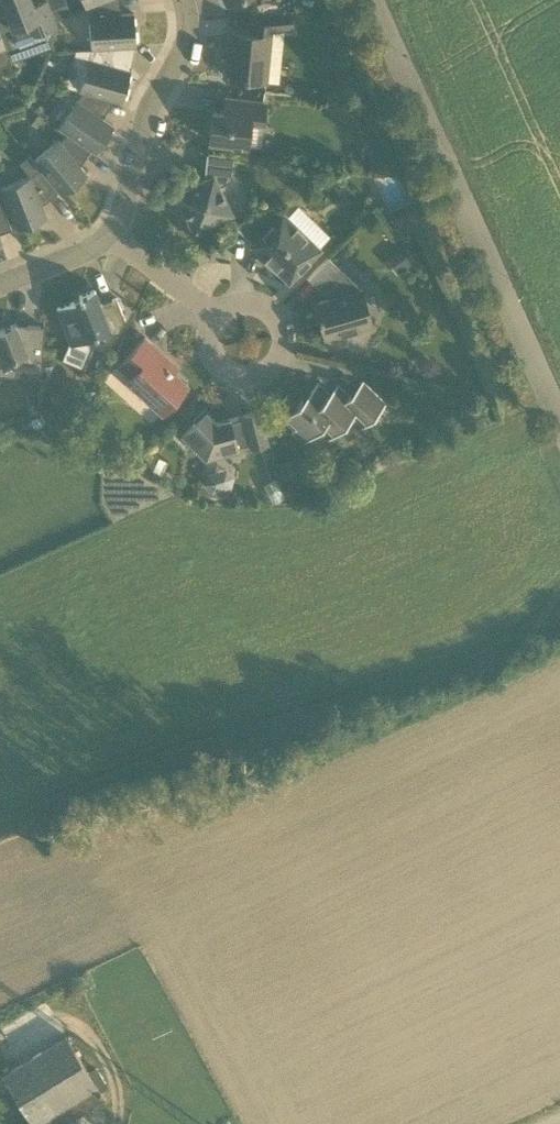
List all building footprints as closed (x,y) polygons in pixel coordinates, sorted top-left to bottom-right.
[(33,0),(1,0),(19,46),(35,40),(33,35),(57,26),(48,0),(43,0),(34,3),(33,0)] [(56,18),(70,12),(66,0),(49,0),(56,18)] [(114,0),(102,0),(89,5),(92,49),(118,47),(134,45),(136,45),(136,41),(138,39),(138,29),(135,28),(134,13),(115,14),(114,0)] [(266,82),(271,31),(292,28),(290,11),(255,14),(253,34),(231,32),(228,60),(232,61),(230,79),(266,82)] [(12,63),(0,33),(0,67),(12,63)] [(122,101),(123,97),(126,96),(129,87),(127,84),(131,70),(127,69),(134,45),(118,47),(92,49),(79,89),(83,91),(110,98),(122,101)] [(101,148),(107,140),(106,137),(114,125),(98,114),(110,98),(83,91),(59,127),(68,133),(90,148),(96,152),(98,148),(101,148)] [(264,122),(267,102),(225,97),(223,111),(212,110),(209,141),(248,146),(251,121),(264,122)] [(34,100),(32,104),(34,109),(38,111),(43,110),(46,105),(44,100),(40,98),(34,100)] [(90,148),(68,133),(61,142),(59,139),(34,160),(41,168),(55,186),(62,194),(66,192),(68,193),(76,186),(76,183),(87,174),(75,158),(78,157),(83,157),(90,148)] [(175,194),(194,233),(233,214),(219,186),(232,179),(234,170),(236,155),(207,151),(205,172),(208,178),(175,194)] [(55,186),(41,168),(31,175),(0,187),(16,229),(20,227),(23,229),(32,226),(33,223),(47,217),(40,198),(55,186)] [(413,199),(387,210),(395,227),(421,217),(413,199)] [(11,229),(0,200),(0,233),(11,229)] [(289,281),(317,252),(304,240),(308,235),(276,205),(236,225),(253,242),(251,244),(267,260),(269,257),(275,263),(273,265),(289,281)] [(404,245),(386,258),(397,273),(415,260),(404,245)] [(362,289),(328,256),(308,277),(322,291),(323,290),(327,288),(331,293),(333,297),(315,302),(325,336),(341,332),(350,334),(356,327),(372,323),(362,289)] [(100,303),(95,289),(79,295),(80,298),(57,307),(71,344),(101,333),(105,345),(116,341),(125,319),(117,297),(100,303)] [(16,323),(0,330),(0,363),(18,356),(16,370),(41,372),(45,326),(27,325),(18,328),(16,323)] [(163,413),(188,384),(174,372),(179,367),(145,336),(119,365),(130,376),(126,380),(163,413)] [(328,394),(318,384),(321,381),(320,380),(279,424),(282,422),(291,432),(289,434),(290,435),(293,432),(305,444),(325,423),(336,434),(357,413),(368,424),(386,405),(363,382),(349,397),(338,386),(341,383),(340,382),(328,394)] [(268,443),(259,410),(243,415),(244,418),(231,422),(230,418),(216,422),(206,412),(182,435),(206,459),(239,451),(238,447),(250,444),(251,448),(268,443)] [(231,488),(233,470),(209,467),(206,484),(231,488)] [(100,1091),(108,1086),(96,1066),(88,1071),(66,1034),(2,1074),(33,1123),(63,1123),(105,1098),(100,1091)]
